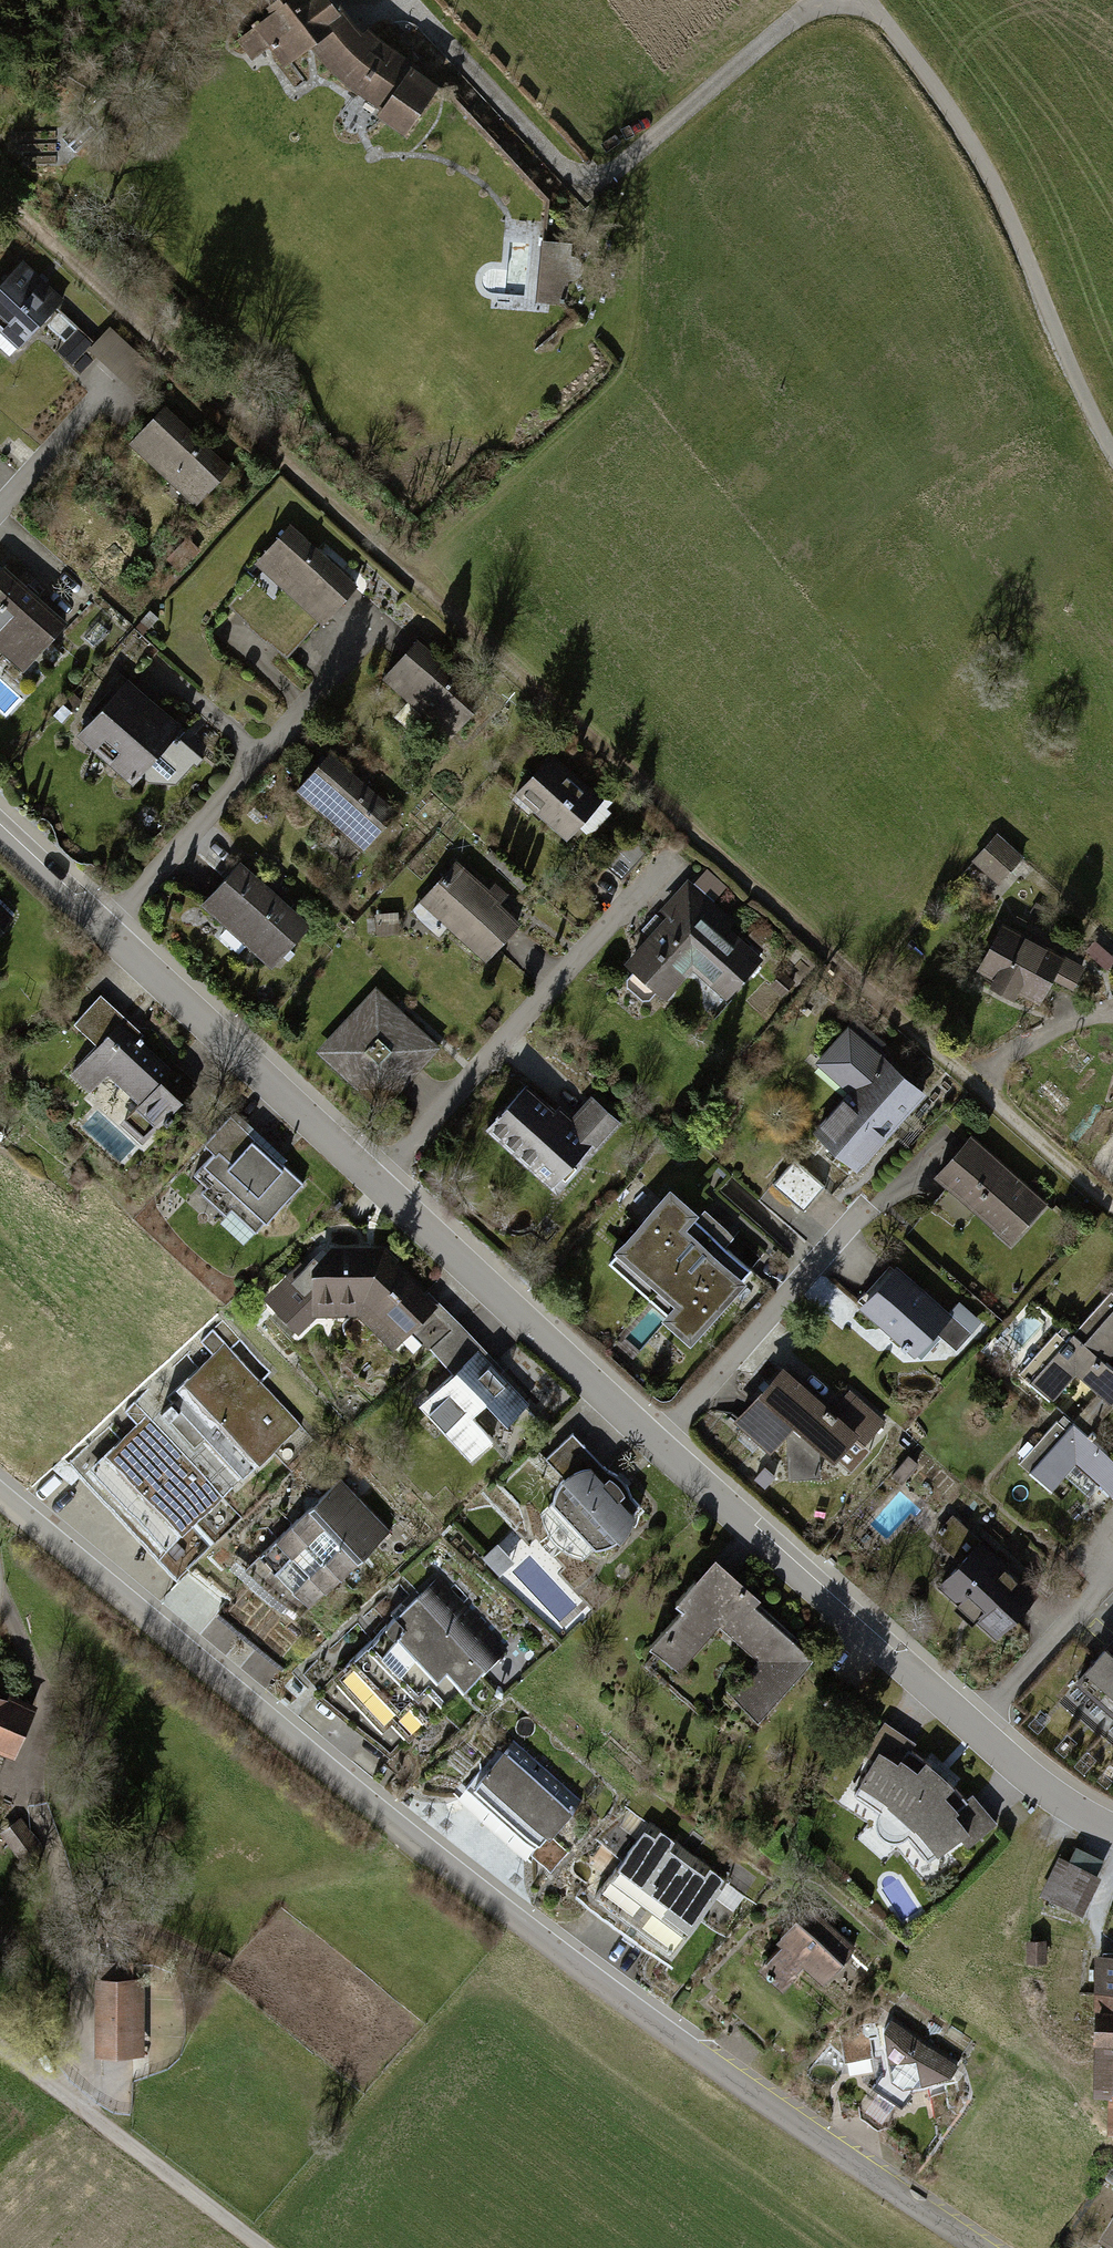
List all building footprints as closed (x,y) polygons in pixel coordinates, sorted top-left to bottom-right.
[(244,27),(277,67),(303,47),(306,51),(340,84),(343,81),(375,103),(370,112),(401,135),(434,86),(405,69),(411,64),(361,25),(356,30),(338,12),(327,0),(280,0),(244,27)] [(535,293),(571,296),(575,244),(539,241),(535,293)] [(17,262),(0,282),(0,328),(20,346),(59,302),(51,295),(42,305),(30,294),(40,283),(17,262)] [(75,331),(56,353),(79,374),(96,357),(135,393),(152,375),(106,332),(93,347),(75,331)] [(222,459),(162,408),(126,449),(186,500),(222,459)] [(354,585),(287,526),(252,565),(319,624),(354,585)] [(22,671),(64,624),(0,568),(0,652),(22,671)] [(414,642),(383,677),(451,736),(482,701),(414,642)] [(127,680),(77,734),(129,783),(152,758),(173,778),(191,758),(168,736),(176,727),(127,680)] [(330,754),(297,791),(362,850),(396,813),(330,754)] [(551,755),(517,792),(566,839),(601,802),(551,755)] [(1023,859),(994,834),(970,860),(1000,886),(1023,859)] [(454,861),(418,899),(481,958),(516,921),(498,904),(507,895),(493,883),(485,891),(454,861)] [(239,865),(202,906),(268,965),(305,923),(239,865)] [(709,866),(698,877),(715,895),(726,883),(709,866)] [(669,914),(624,962),(663,998),(687,972),(720,1003),(758,962),(707,914),(714,907),(689,884),(665,910),(669,914)] [(12,916),(0,906),(0,931),(12,916)] [(1083,968),(999,926),(978,967),(992,974),(985,987),(1010,1000),(1015,991),(1040,1003),(1055,972),(1076,983),(1083,968)] [(431,1046),(373,993),(316,1054),(375,1107),(431,1046)] [(70,1024),(90,1043),(62,1072),(82,1091),(102,1070),(135,1101),(117,1121),(139,1142),(177,1104),(123,1052),(139,1035),(98,995),(70,1024)] [(846,1027),(812,1063),(846,1095),(813,1130),(854,1168),(921,1097),(846,1027)] [(523,1088),(483,1131),(554,1195),(617,1126),(588,1100),(572,1118),(558,1106),(551,1114),(523,1088)] [(301,1181),(232,1121),(171,1190),(240,1251),(301,1181)] [(1046,1204),(971,1138),(935,1179),(1009,1245),(1046,1204)] [(803,1208),(826,1183),(798,1157),(775,1182),(803,1208)] [(643,1301),(718,1223),(704,1210),(698,1217),(664,1185),(654,1195),(661,1202),(602,1263),(643,1301)] [(663,1321),(686,1342),(753,1272),(725,1245),(733,1237),(718,1223),(643,1301),(663,1321)] [(383,1245),(305,1248),(305,1314),(359,1313),(391,1347),(441,1305),(383,1245)] [(949,1313),(893,1265),(859,1304),(918,1355),(936,1334),(956,1351),(981,1323),(958,1303),(949,1313)] [(1112,1353),(1112,1293),(1072,1337),(1102,1363),(1112,1353)] [(1112,1407),(1112,1373),(1102,1363),(1072,1337),(1062,1327),(1021,1372),(1051,1400),(1074,1375),(1111,1409),(1112,1407)] [(251,1379),(208,1331),(168,1366),(210,1414),(251,1379)] [(476,1340),(409,1398),(463,1460),(486,1440),(466,1417),(486,1399),(505,1422),(529,1401),(476,1340)] [(856,1435),(782,1369),(736,1419),(769,1449),(788,1432),(787,1480),(818,1478),(818,1451),(831,1463),(856,1435)] [(293,1427),(251,1379),(210,1414),(253,1462),(293,1427)] [(1021,1464),(1050,1489),(1074,1462),(1112,1496),(1112,1461),(1062,1417),(1021,1464)] [(179,1470),(138,1429),(94,1471),(135,1513),(179,1470)] [(649,1512),(574,1437),(571,1433),(543,1459),(561,1477),(550,1487),(548,1501),(587,1547),(602,1548),(617,1539),(649,1512)] [(918,1470),(907,1460),(889,1479),(901,1489),(918,1470)] [(213,1506),(179,1470),(135,1513),(169,1548),(213,1506)] [(341,1483),(249,1556),(291,1609),(384,1535),(341,1483)] [(1036,1595),(950,1518),(929,1542),(953,1563),(933,1585),(994,1641),(1036,1595)] [(716,1628),(736,1646),(763,1617),(752,1607),(757,1601),(711,1559),(682,1591),(690,1598),(646,1647),(675,1673),(716,1628)] [(443,1583),(416,1607),(476,1675),(503,1651),(443,1583)] [(416,1607),(389,1630),(449,1698),(476,1675),(416,1607)] [(729,1697),(755,1721),(810,1660),(763,1617),(736,1646),(758,1666),(729,1697)] [(389,1630),(362,1654),(422,1722),(449,1698),(389,1630)] [(1077,1682),(1098,1699),(1112,1681),(1112,1639),(1077,1682)] [(362,1654),(336,1677),(395,1745),(422,1722),(362,1654)] [(1098,1699),(1112,1712),(1112,1681),(1098,1699)] [(0,1702),(0,1757),(13,1762),(34,1709),(7,1698),(4,1704),(0,1702)] [(914,1742),(881,1721),(861,1750),(872,1760),(851,1784),(884,1804),(914,1831),(935,1856),(956,1840),(966,1851),(997,1824),(970,1794),(963,1801),(952,1788),(956,1780),(927,1755),(923,1763),(908,1749),(914,1742)] [(585,1804),(511,1740),(461,1798),(535,1862),(585,1804)] [(725,1882),(628,1806),(602,1839),(622,1855),(588,1899),(665,1959),(725,1882)] [(17,1820),(0,1835),(24,1862),(41,1847),(17,1820)] [(1059,1858),(1041,1893),(1081,1914),(1099,1878),(1097,1876),(1108,1856),(1083,1843),(1072,1864),(1059,1858)] [(842,1964),(792,1922),(754,1968),(782,1991),(798,1971),(821,1990),(842,1964)] [(1090,2095),(1101,2095),(1101,2134),(1112,2134),(1112,1959),(1093,1959),(1090,2095)] [(93,1980),(94,2056),(143,2055),(142,1977),(131,1977),(131,1960),(100,1961),(100,1980),(93,1980)] [(959,2069),(900,2028),(891,2023),(884,2035),(886,2072),(872,2087),(898,2105),(909,2089),(950,2080),(959,2069)] [(1099,2247),(1112,2247),(1112,2227),(1099,2247)]
